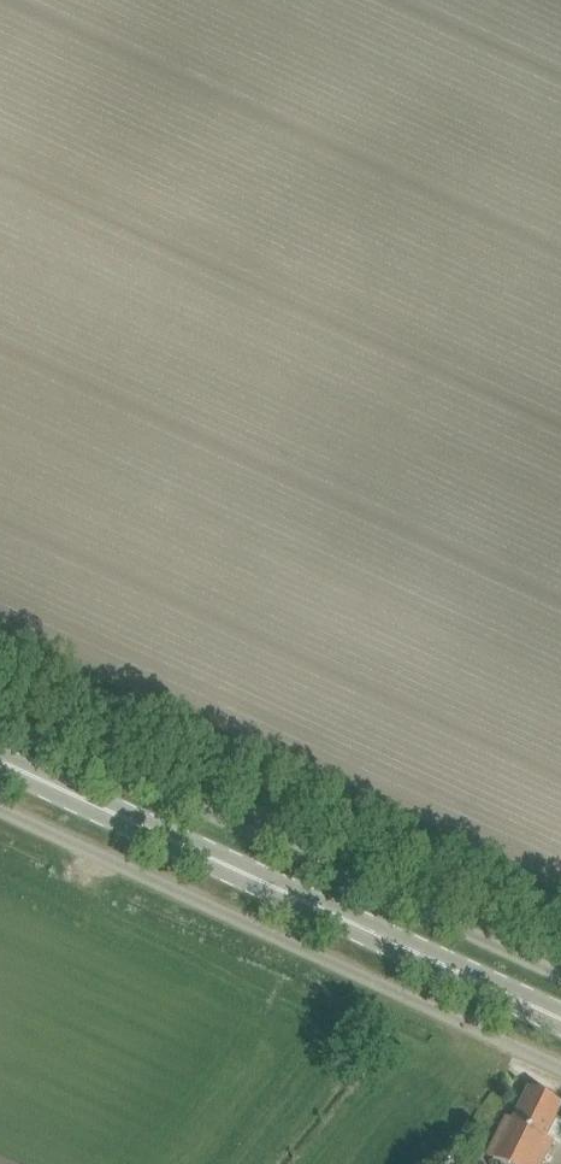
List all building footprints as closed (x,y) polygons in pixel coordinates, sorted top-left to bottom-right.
[(508,1163),(542,1163),(554,1140),(560,1143),(560,1142),(560,1119),(556,1117),(560,1106),(560,1103),(529,1088),(513,1121),(506,1117),(488,1154),(508,1163)]
